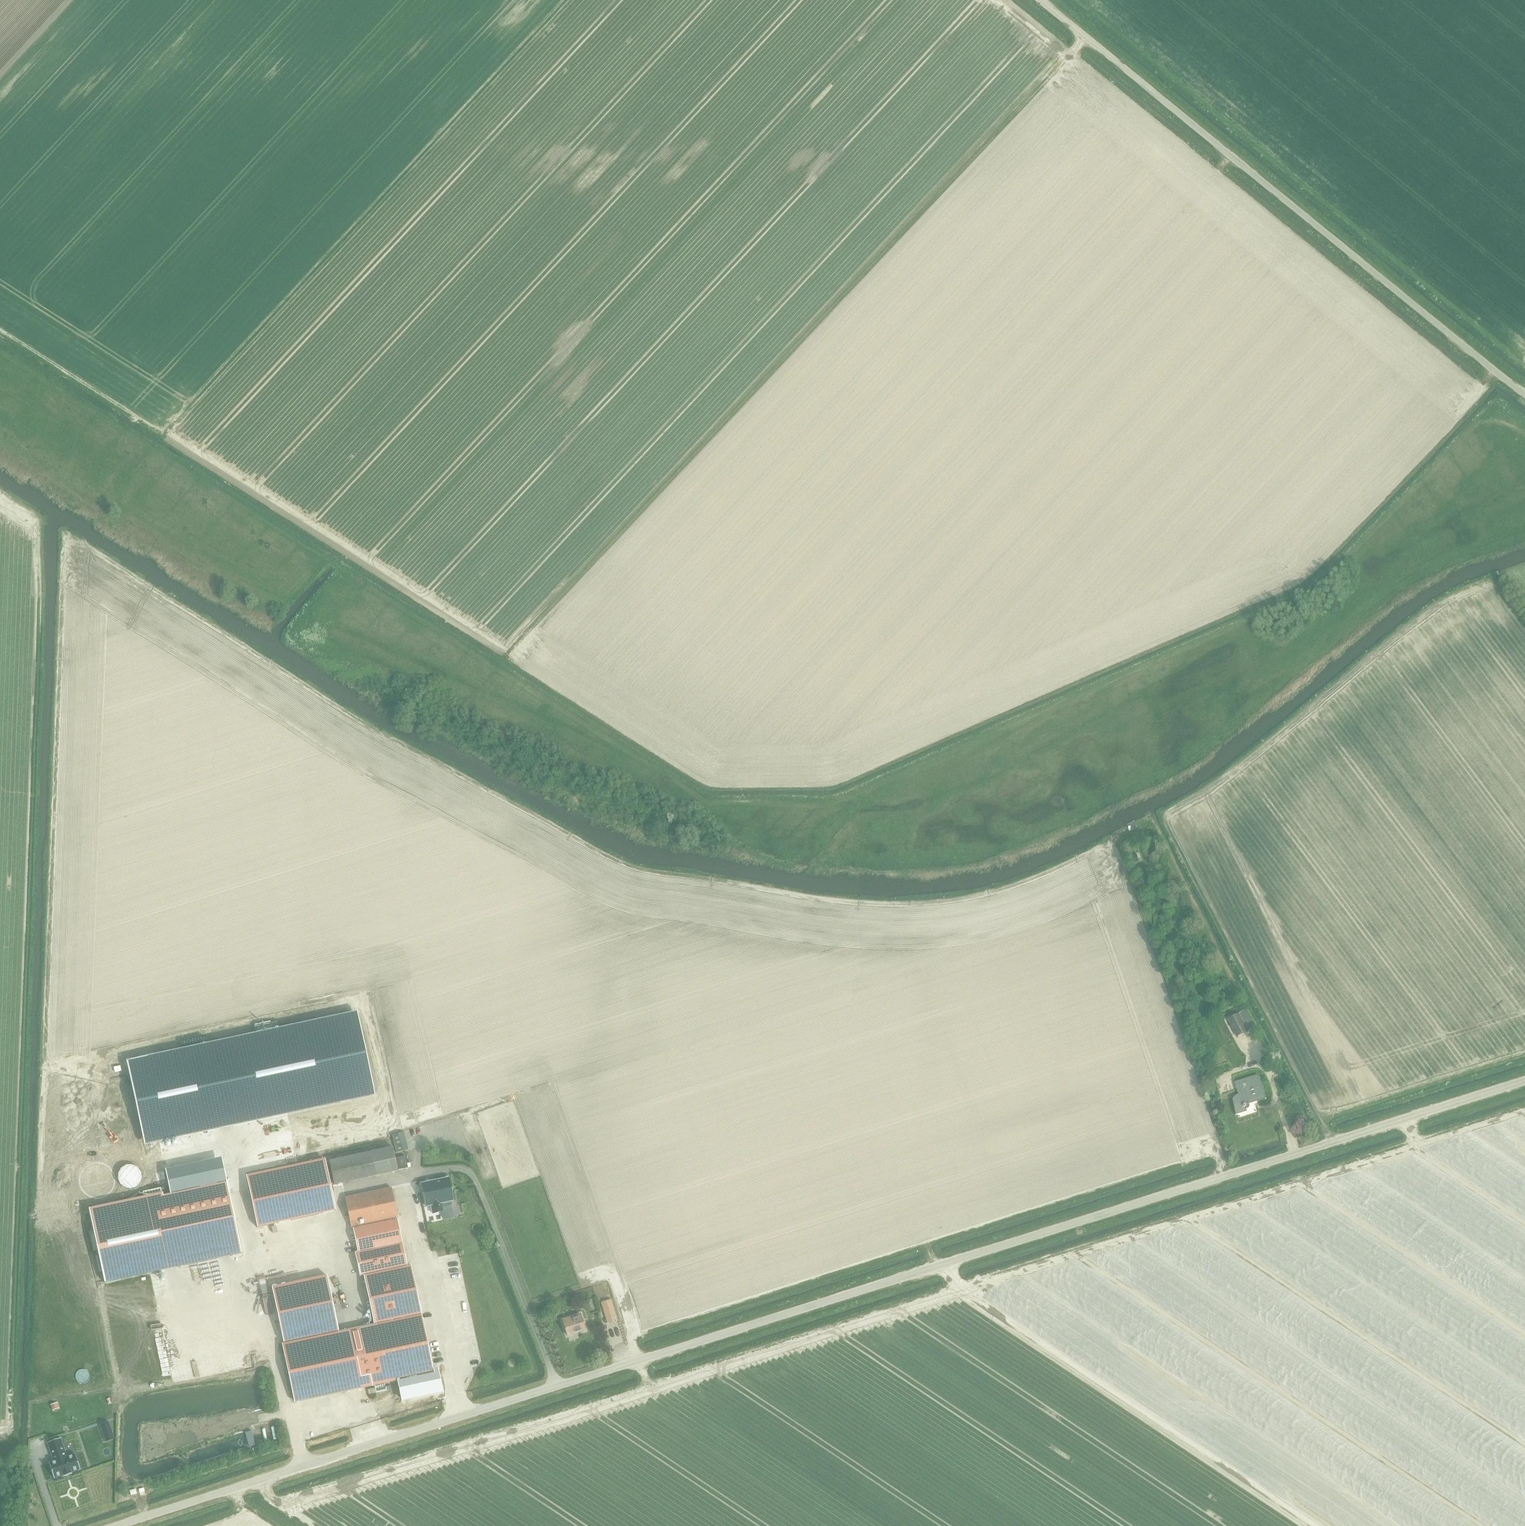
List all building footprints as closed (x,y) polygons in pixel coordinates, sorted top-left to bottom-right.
[(1248,1031),(1239,1013),(1227,1019),(1237,1037),(1248,1031)] [(130,1062),(146,1141),(373,1093),(357,1014),(130,1062)] [(1266,1099),(1259,1077),(1259,1076),(1258,1075),(1257,1075),(1256,1075),(1237,1081),(1240,1088),(1238,1089),(1239,1094),(1235,1096),(1234,1097),(1233,1098),(1233,1100),(1233,1101),(1236,1115),(1237,1115),(1237,1114),(1245,1111),(1245,1110),(1249,1109),(1250,1108),(1250,1106),(1250,1105),(1248,1101),(1257,1098),(1258,1100),(1265,1098),(1265,1099),(1266,1099)] [(404,1133),(392,1135),(396,1149),(407,1147),(404,1133)] [(334,1185),(376,1176),(398,1171),(398,1170),(395,1159),(393,1147),(371,1152),(329,1161),(334,1185)] [(405,1156),(395,1159),(398,1170),(408,1168),(405,1156)] [(324,1162),(247,1178),(257,1227),(334,1211),(324,1162)] [(448,1178),(421,1184),(426,1207),(431,1206),(432,1214),(443,1211),(442,1208),(452,1206),(451,1201),(453,1201),(448,1178)] [(89,1211),(104,1282),(242,1253),(227,1181),(89,1211)] [(284,1342),(283,1342),(295,1403),(386,1383),(402,1380),(404,1391),(434,1384),(436,1383),(438,1383),(436,1369),(434,1370),(411,1267),(408,1268),(407,1266),(402,1242),(397,1219),(398,1219),(392,1188),(345,1198),(351,1229),(353,1228),(358,1252),(355,1252),(360,1276),(364,1276),(374,1323),(338,1330),(284,1342)] [(272,1287),(284,1342),(338,1330),(326,1275),(272,1287)] [(607,1323),(617,1320),(610,1299),(601,1302),(607,1323)] [(567,1336),(585,1330),(580,1314),(562,1320),(567,1336)] [(108,1422),(99,1425),(105,1442),(114,1439),(108,1422)] [(49,1463),(54,1478),(63,1475),(64,1477),(71,1474),(71,1473),(80,1469),(75,1454),(67,1457),(60,1438),(47,1443),(54,1461),(49,1463)]
